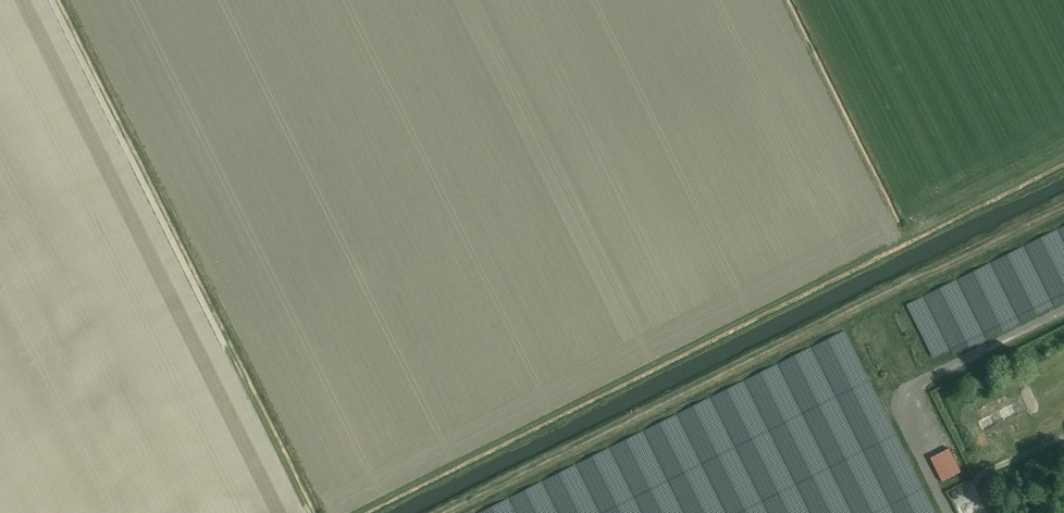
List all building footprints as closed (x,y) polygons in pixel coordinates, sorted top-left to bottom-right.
[(948,448),(929,458),(942,482),(961,471),(948,448)]
